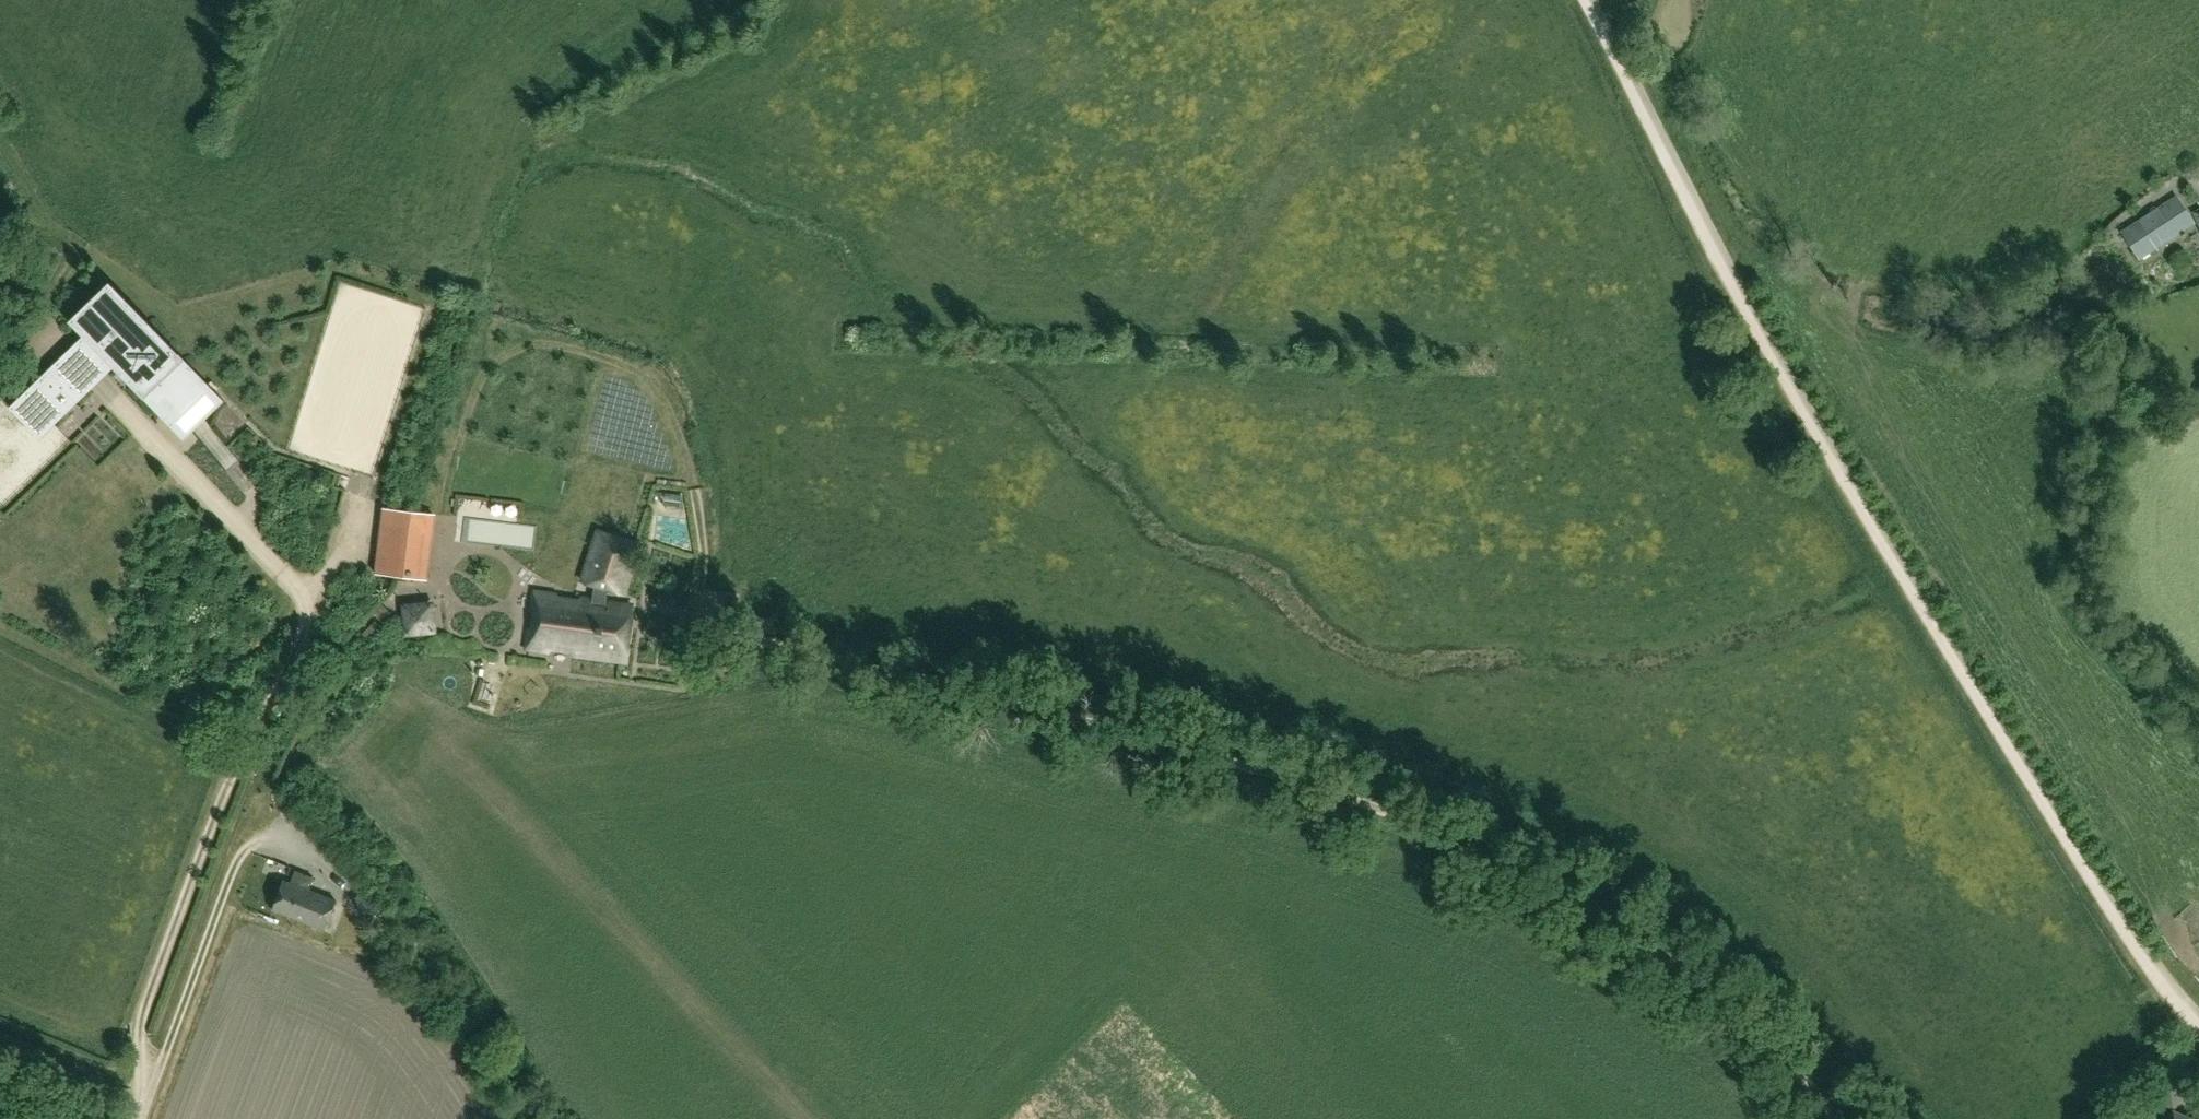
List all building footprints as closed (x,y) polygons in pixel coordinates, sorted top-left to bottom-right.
[(2163,244),(2194,222),(2175,195),(2122,231),(2140,259),(2162,243),(2163,244)] [(174,422),(207,390),(106,286),(73,318),(87,333),(25,393),(56,424),(117,364),(174,422)] [(216,423),(204,431),(231,470),(243,462),(216,423)] [(374,574),(421,580),(429,514),(383,508),(374,574)] [(527,650),(625,662),(632,607),(632,606),(606,602),(607,590),(623,595),(638,545),(597,532),(582,582),(595,586),(593,601),(534,593),(527,650)] [(434,604),(406,607),(409,634),(437,632),(434,604)] [(307,890),(312,878),(296,872),(291,883),(283,880),(272,909),(325,930),(336,901),(307,890)] [(2175,1103),(2183,1091),(2165,1079),(2157,1091),(2175,1103)] [(2171,1110),(2167,1118),(2191,1118),(2171,1110)]
